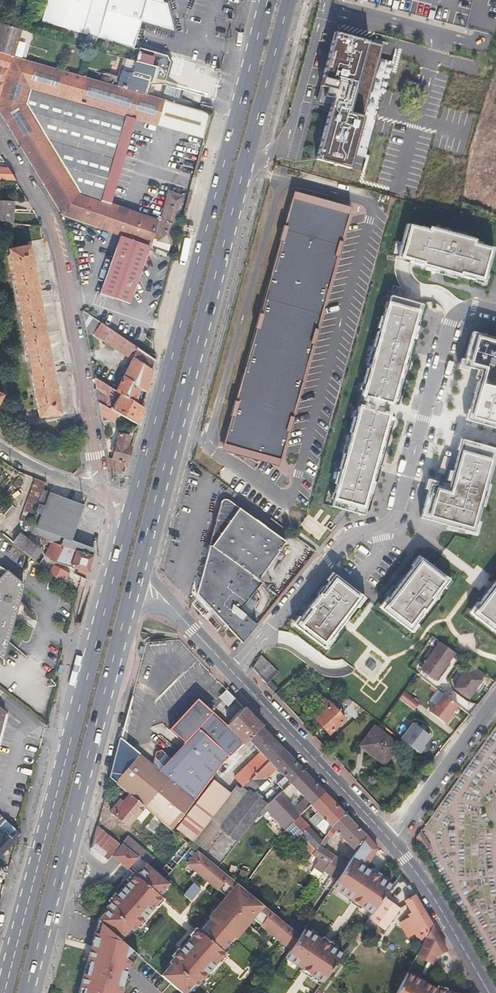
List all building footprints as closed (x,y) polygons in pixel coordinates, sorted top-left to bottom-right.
[(133,48),(135,40),(141,21),(172,31),(166,3),(161,2),(162,0),(47,0),(41,21),(133,48)] [(0,28),(0,53),(14,57),(21,30),(19,29),(1,24),(0,28)] [(329,108),(316,157),(351,166),(353,156),(365,113),(377,66),(379,59),(383,41),(339,30),(324,85),(335,88),(332,96),(329,108)] [(132,56),(130,60),(167,70),(168,71),(170,62),(167,57),(140,49),(137,57),(132,56)] [(106,231),(115,206),(111,205),(100,202),(125,116),(136,119),(204,139),(211,114),(144,95),(119,87),(101,82),(98,81),(79,76),(14,57),(0,53),(0,114),(61,215),(106,231)] [(123,72),(152,81),(153,78),(164,81),(167,70),(130,60),(127,59),(123,72)] [(365,113),(353,156),(366,160),(374,129),(378,117),(380,109),(386,89),(391,73),(391,70),(394,62),(379,59),(377,66),(365,113)] [(122,78),(119,87),(144,95),(148,81),(152,82),(152,81),(123,72),(122,78)] [(119,87),(122,78),(107,74),(103,74),(101,82),(119,87)] [(100,202),(111,205),(136,119),(125,116),(100,202)] [(15,181),(8,168),(0,168),(0,180),(15,181)] [(170,193),(157,240),(170,244),(183,196),(170,193)] [(293,193),(264,298),(322,313),(348,218),(350,210),(293,193)] [(12,223),(14,201),(0,201),(0,222),(12,223)] [(122,208),(115,206),(106,231),(113,234),(120,236),(129,211),(122,208)] [(148,247),(157,218),(146,214),(145,217),(129,211),(120,236),(148,247)] [(492,248),(407,225),(399,257),(405,258),(412,260),(431,265),(438,267),(446,269),(461,273),(473,276),(485,279),(487,271),(492,248)] [(120,236),(99,293),(130,304),(150,247),(148,247),(120,236)] [(39,286),(50,284),(41,239),(28,241),(29,246),(30,248),(32,248),(36,268),(39,286)] [(30,248),(29,246),(8,250),(37,410),(40,424),(64,420),(59,394),(55,373),(51,353),(44,313),(36,268),(32,248),(30,248)] [(65,365),(51,290),(40,292),(44,313),(51,353),(54,367),(65,365)] [(402,299),(390,296),(387,309),(385,308),(379,332),(377,331),(373,347),(374,347),(369,368),(367,368),(363,383),(364,384),(361,395),(360,394),(349,432),(351,433),(345,454),(343,453),(339,469),(340,469),(334,493),(335,493),(332,506),(347,511),(363,515),(368,500),(366,499),(372,478),(374,479),(376,470),(378,463),(376,463),(382,442),(384,442),(388,427),(387,426),(390,415),(387,414),(389,408),(390,403),(393,404),(396,393),(398,393),(402,378),(400,377),(406,356),(408,357),(412,341),(411,341),(416,320),(418,320),(422,305),(412,302),(402,299)] [(279,465),(322,313),(264,298),(222,448),(249,456),(261,459),(279,465)] [(81,310),(86,335),(93,334),(101,323),(86,313),(81,310)] [(131,360),(116,390),(136,402),(140,388),(146,392),(155,359),(147,353),(138,347),(101,323),(93,334),(131,360)] [(495,384),(495,338),(494,338),(472,332),(467,350),(463,365),(480,371),(477,382),(494,386),(495,384)] [(75,420),(66,371),(55,373),(59,394),(64,420),(40,424),(40,426),(53,424),(75,420)] [(118,413),(138,425),(142,406),(136,402),(116,390),(94,376),(96,390),(108,398),(103,405),(118,413)] [(495,384),(494,386),(477,382),(475,389),(469,414),(467,421),(484,425),(495,428),(495,384)] [(99,402),(101,415),(113,422),(118,413),(103,405),(99,402)] [(111,469),(121,472),(123,467),(124,463),(127,464),(132,446),(129,445),(131,436),(119,432),(112,458),(109,458),(111,469)] [(421,517),(458,527),(472,531),(475,532),(479,518),(482,506),(489,481),(495,460),(495,455),(495,449),(479,444),(462,439),(461,446),(454,468),(450,485),(449,489),(430,484),(426,501),(421,517)] [(20,487),(23,483),(18,478),(14,482),(15,483),(20,487)] [(20,520),(29,524),(42,489),(45,482),(35,478),(20,520)] [(72,540),(84,504),(42,489),(29,524),(26,533),(51,541),(93,555),(95,548),(72,540)] [(258,580),(286,541),(228,499),(226,499),(225,499),(222,500),(221,502),(209,543),(258,580)] [(10,502),(1,513),(7,518),(16,507),(10,502)] [(23,531),(26,533),(29,524),(20,520),(20,528),(23,531)] [(13,543),(34,560),(42,551),(21,534),(13,543)] [(93,555),(51,541),(45,555),(54,563),(48,572),(63,584),(69,573),(60,568),(61,564),(78,570),(76,575),(82,577),(86,579),(93,555)] [(258,580),(209,543),(196,593),(232,631),(241,620),(237,617),(241,612),(239,610),(253,592),(261,583),(258,580)] [(39,565),(48,572),(54,563),(45,555),(39,565)] [(430,564),(420,557),(400,585),(382,609),(410,629),(418,619),(444,587),(450,580),(432,566),(430,564)] [(3,659),(9,637),(11,632),(13,623),(17,610),(20,599),(21,595),(23,591),(24,586),(4,569),(0,567),(0,657),(3,659)] [(344,616),(360,595),(335,575),(295,627),(322,646),(338,624),(341,620),(344,616)] [(471,614),(495,632),(495,581),(494,584),(492,587),(489,590),(471,614)] [(241,642),(256,624),(241,612),(237,617),(241,620),(232,631),(241,642)] [(435,680),(455,653),(440,641),(420,669),(435,680)] [(271,680),(279,672),(260,654),(252,667),(267,684),(271,680)] [(375,664),(370,660),(366,665),(372,669),(375,664)] [(469,698),(482,679),(467,669),(453,687),(469,698)] [(399,698),(415,710),(420,704),(404,692),(399,698)] [(458,704),(443,694),(430,712),(445,723),(451,717),(449,716),(453,711),(458,704)] [(314,718),(330,703),(324,696),(319,701),(322,705),(311,715),(314,718)] [(329,734),(345,719),(330,703),(314,718),(329,734)] [(244,707),(227,725),(243,744),(248,740),(262,726),(244,707)] [(396,730),(398,731),(396,734),(400,737),(411,723),(405,719),(396,730)] [(431,736),(414,722),(401,738),(421,753),(426,747),(424,745),(431,736)] [(243,786),(244,784),(282,748),(262,726),(248,740),(260,752),(234,777),(243,786)] [(397,745),(375,728),(361,745),(384,762),(397,745)] [(249,789),(251,791),(266,778),(276,768),(289,755),(282,748),(244,784),(249,789)] [(242,757),(236,750),(223,762),(212,777),(218,782),(230,767),(242,757)] [(290,782),(303,770),(289,755),(276,768),(285,777),(290,782)] [(303,770),(290,782),(296,789),(304,798),(293,808),(278,793),(267,803),(264,807),(284,829),(299,815),(310,804),(324,792),(303,770)] [(285,777),(277,783),(282,789),(290,782),(285,777)] [(214,780),(176,828),(193,842),(231,793),(214,780)] [(244,784),(243,786),(235,796),(240,800),(219,828),(237,841),(261,811),(264,807),(267,803),(251,791),(249,789),(244,784)] [(331,826),(344,813),(324,792),(310,804),(318,812),(318,813),(331,826)] [(318,812),(310,819),(325,835),(329,828),(331,826),(318,813),(318,812)] [(346,857),(350,859),(361,843),(366,835),(344,813),(331,826),(329,828),(325,835),(330,838),(335,830),(352,848),(346,857)] [(18,832),(0,814),(0,854),(14,840),(13,838),(18,832)] [(319,845),(322,840),(299,815),(284,829),(295,840),(301,835),(306,840),(302,844),(312,854),(319,845)] [(122,843),(116,839),(98,825),(91,847),(105,859),(107,860),(112,855),(122,843)] [(431,846),(422,831),(421,830),(416,837),(423,850),(431,846)] [(361,843),(353,855),(366,864),(368,862),(370,859),(372,856),(374,853),(376,849),(377,848),(372,841),(366,835),(361,843)] [(126,867),(127,868),(132,872),(134,874),(145,863),(138,857),(126,846),(122,843),(112,855),(116,858),(121,863),(126,867)] [(319,845),(312,854),(320,859),(314,867),(322,873),(323,871),(336,880),(339,876),(348,863),(319,845)] [(210,918),(232,937),(234,939),(244,927),(242,925),(244,922),(246,920),(250,915),(260,923),(266,928),(267,930),(269,932),(276,937),(279,939),(280,940),(290,949),(300,935),(273,912),(243,888),(218,867),(199,851),(188,863),(195,869),(197,870),(198,872),(213,884),(225,894),(220,901),(219,902),(218,904),(208,916),(210,918)] [(370,870),(364,867),(366,864),(353,855),(350,859),(348,863),(339,876),(336,880),(332,886),(350,898),(352,899),(359,904),(360,905),(372,913),(384,896),(385,895),(392,886),(380,877),(378,876),(371,871),(370,870)] [(145,863),(134,874),(131,878),(128,881),(125,885),(117,894),(110,902),(106,907),(108,908),(98,920),(120,939),(130,927),(133,930),(137,925),(144,917),(155,904),(158,901),(161,897),(158,894),(168,882),(165,879),(152,869),(147,864),(145,863)] [(371,868),(370,870),(371,871),(378,876),(380,877),(381,874),(379,873),(374,869),(371,868)] [(126,879),(128,881),(131,878),(134,874),(132,872),(126,879)] [(190,901),(200,889),(193,882),(183,894),(190,901)] [(110,902),(117,894),(114,892),(108,900),(110,902)] [(372,913),(368,918),(385,930),(402,907),(385,895),(384,896),(372,913)] [(432,925),(415,895),(405,900),(409,908),(405,911),(410,920),(409,924),(416,936),(420,937),(423,942),(425,938),(427,933),(432,925)] [(163,899),(161,897),(158,901),(155,904),(157,906),(163,899)] [(352,899),(350,898),(349,901),(351,903),(354,905),(358,908),(359,908),(360,905),(359,904),(352,899)] [(146,919),(144,917),(137,925),(139,927),(146,919)] [(232,937),(210,918),(200,930),(198,928),(194,932),(192,935),(181,947),(180,948),(174,956),(170,961),(172,962),(161,974),(165,978),(170,983),(172,984),(182,992),(183,992),(194,981),(196,984),(201,979),(207,971),(209,970),(219,958),(221,955),(225,951),(222,948),(232,937)] [(138,955),(133,951),(120,939),(98,920),(96,928),(93,940),(89,955),(80,987),(78,992),(121,992),(126,973),(129,965),(138,955)] [(439,937),(432,925),(427,933),(425,938),(429,944),(439,938),(439,937)] [(190,933),(192,935),(194,932),(198,928),(195,926),(190,933)] [(320,939),(304,928),(300,935),(290,949),(285,957),(301,967),(302,968),(310,973),(311,974),(322,982),(342,954),(330,946),(329,945),(322,940),(320,939)] [(322,936),(320,939),(322,940),(329,945),(330,946),(332,943),(330,941),(327,939),(324,937),(322,936)] [(425,938),(423,942),(416,955),(430,963),(434,956),(435,955),(446,949),(442,943),(439,938),(429,944),(425,938)] [(174,956),(180,948),(178,946),(172,954),(174,956)] [(227,953),(225,951),(221,955),(219,958),(221,960),(226,954),(227,953)] [(302,968),(301,967),(299,970),(300,971),(304,974),(306,976),(309,977),(311,974),(310,973),(302,968)] [(209,973),(207,971),(201,979),(203,981),(209,973)] [(445,991),(435,989),(406,972),(395,992),(455,992),(445,991)]
